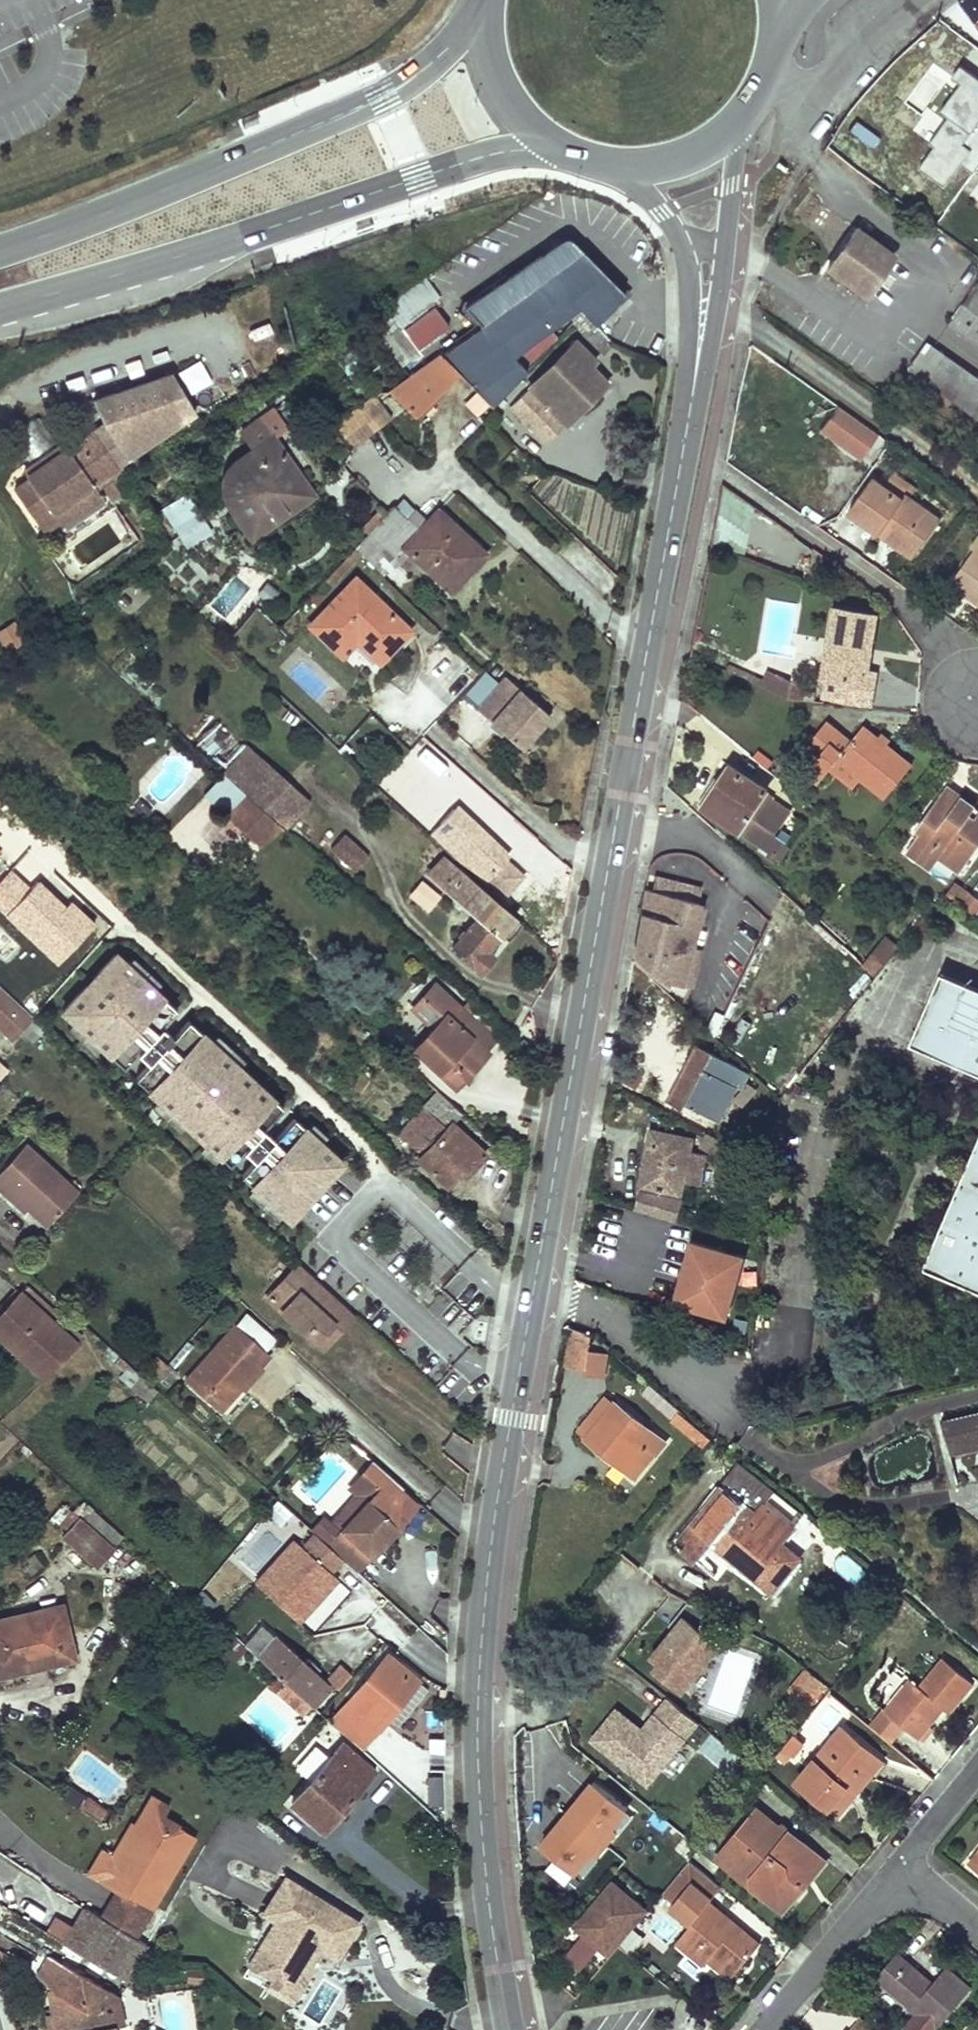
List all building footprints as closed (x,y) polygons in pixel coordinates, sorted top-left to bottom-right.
[(896,256),(858,229),(830,269),(868,296),(896,256)] [(465,309),(482,329),(485,327),(524,367),(556,335),(552,331),(570,317),(585,335),(601,351),(611,342),(595,326),(625,296),(572,242),(569,241),(565,240),(563,241),(537,259),(465,309)] [(427,281),(370,321),(386,344),(412,325),(407,318),(438,296),(427,281)] [(950,324),(977,344),(977,286),(950,324)] [(393,392),(417,414),(460,374),(492,405),(528,371),(524,367),(485,327),(482,329),(393,392)] [(578,342),(532,388),(567,423),(598,392),(591,385),(601,375),(592,366),(597,361),(578,342)] [(929,345),(928,347),(912,369),(927,380),(977,416),(977,380),(929,345)] [(608,382),(601,375),(591,385),(598,392),(608,382)] [(108,427),(83,444),(41,473),(37,467),(26,475),(31,483),(17,492),(46,534),(63,523),(56,514),(96,486),(200,417),(177,378),(98,403),(108,427)] [(564,427),(528,391),(512,407),(547,443),(564,427)] [(879,435),(838,407),(822,431),(863,459),(879,435)] [(379,430),(363,408),(332,430),(348,452),(379,430)] [(267,443),(254,426),(242,434),(260,460),(233,480),(231,482),(230,485),(230,488),(234,495),(241,504),(232,511),(252,541),(314,498),(272,439),(267,443)] [(79,438),(37,467),(41,473),(83,444),(79,438)] [(874,479),(850,512),(880,533),(884,528),(917,551),(939,519),(911,499),(918,490),(897,475),(887,489),(874,479)] [(122,495),(115,485),(106,491),(112,502),(122,495)] [(105,499),(96,486),(56,514),(63,523),(65,527),(105,499)] [(187,532),(204,521),(188,495),(170,506),(187,532)] [(396,508),(356,550),(372,564),(387,549),(397,558),(405,549),(446,587),(480,549),(439,511),(428,522),(416,511),(408,520),(396,508)] [(204,521),(187,532),(181,536),(192,546),(212,533),(204,521)] [(884,528),(880,533),(913,557),(917,551),(884,528)] [(952,585),(977,603),(977,537),(972,546),(976,549),(952,585)] [(480,549),(446,587),(452,592),(487,555),(480,549)] [(411,581),(396,567),(388,576),(403,590),(411,581)] [(411,630),(357,579),(312,627),(344,656),(359,640),(382,662),(397,645),(411,630)] [(21,593),(0,606),(0,645),(17,634),(14,630),(35,617),(21,593)] [(878,615),(837,608),(832,637),(824,680),(874,688),(877,672),(868,671),(878,615)] [(417,635),(411,630),(397,645),(402,650),(417,635)] [(766,670),(759,685),(767,689),(775,674),(766,670)] [(787,699),(789,700),(792,683),(775,674),(767,689),(787,699)] [(792,683),(789,700),(804,701),(807,684),(792,683)] [(492,748),(509,764),(538,732),(494,692),(465,724),(486,743),(483,746),(489,752),(492,748)] [(828,723),(814,742),(823,750),(838,731),(828,723)] [(832,766),(838,759),(841,761),(862,777),(888,797),(912,766),(912,765),(887,745),(879,738),(864,728),(852,742),(838,731),(823,750),(814,742),(811,744),(810,757),(815,761),(807,771),(820,781),(832,766)] [(883,734),(879,738),(887,745),(891,740),(883,734)] [(226,774),(286,829),(310,803),(251,746),(226,774)] [(780,756),(777,775),(778,776),(783,780),(794,768),(780,756)] [(841,761),(838,759),(832,766),(856,784),(862,777),(841,761)] [(396,767),(380,784),(395,798),(411,781),(396,767)] [(704,806),(741,831),(765,848),(774,836),(782,824),(790,812),(765,795),(768,791),(731,767),(727,773),(704,806)] [(264,851),(283,830),(225,776),(205,797),(264,851)] [(961,871),(975,851),(977,848),(977,817),(977,820),(970,815),(975,806),(948,787),(932,809),(918,829),(922,832),(908,851),(933,869),(942,858),(961,871)] [(465,818),(447,801),(443,805),(462,822),(465,818)] [(523,880),(498,855),(491,849),(494,845),(465,818),(462,822),(443,805),(422,828),(468,870),(471,867),(513,905),(521,896),(514,889),(523,880)] [(970,815),(977,820),(977,817),(977,808),(975,806),(970,815)] [(794,833),(782,824),(774,836),(765,848),(770,851),(778,856),(794,833)] [(368,858),(345,836),(333,848),(356,871),(368,858)] [(491,849),(498,855),(501,852),(494,845),(491,849)] [(778,856),(770,851),(767,856),(774,862),(778,856)] [(499,903),(443,858),(428,875),(479,917),(453,947),(481,973),(495,958),(487,951),(502,935),(516,919),(499,903)] [(417,878),(405,898),(429,912),(441,893),(417,878)] [(961,905),(969,894),(955,884),(947,894),(961,905)] [(645,889),(631,957),(666,987),(668,981),(680,984),(686,967),(695,969),(701,950),(691,948),(702,907),(697,903),(645,889)] [(961,905),(974,914),(977,908),(977,900),(969,894),(961,905)] [(516,919),(502,935),(510,942),(523,926),(516,919)] [(898,948),(887,939),(881,946),(892,956),(898,948)] [(892,956),(881,946),(863,965),(875,975),(892,956)] [(112,954),(69,1001),(226,1144),(222,1149),(230,1156),(235,1151),(257,1172),(252,1176),(263,1187),(268,1182),(293,1204),(343,1149),(274,1087),(267,1095),(112,954)] [(686,967),(680,984),(690,987),(695,969),(686,967)] [(943,972),(912,1043),(977,1072),(977,987),(943,972)] [(494,1037),(436,983),(424,997),(444,1016),(433,1028),(415,1048),(457,1088),(483,1060),(477,1055),(484,1048),(494,1037)] [(0,989),(0,1030),(14,1043),(35,1021),(0,989)] [(444,1016),(424,997),(413,1008),(433,1028),(444,1016)] [(843,1016),(837,1011),(820,1032),(826,1037),(843,1016)] [(697,1046),(689,1060),(703,1067),(711,1053),(697,1046)] [(489,1053),(484,1048),(477,1055),(483,1060),(489,1053)] [(741,1087),(748,1072),(738,1067),(711,1053),(703,1067),(689,1060),(668,1100),(683,1108),(685,1103),(717,1120),(736,1086),(741,1087)] [(9,1070),(0,1061),(0,1079),(9,1070)] [(412,1144),(413,1142),(441,1112),(454,1123),(455,1124),(465,1113),(441,1091),(402,1134),(412,1144)] [(754,1108),(744,1121),(753,1128),(763,1115),(754,1108)] [(441,1112),(413,1142),(426,1153),(454,1123),(441,1112)] [(454,1123),(426,1153),(421,1158),(450,1186),(462,1171),(468,1165),(473,1169),(487,1154),(455,1124),(454,1123)] [(652,1132),(650,1142),(654,1143),(661,1144),(664,1134),(652,1132)] [(645,1167),(641,1185),(681,1193),(691,1139),(664,1134),(661,1144),(654,1143),(648,1167),(645,1167)] [(741,1150),(708,1134),(701,1148),(731,1163),(741,1150)] [(924,1267),(977,1290),(977,1140),(970,1159),(956,1190),(928,1258),(924,1267)] [(650,1142),(645,1167),(648,1167),(654,1143),(650,1142)] [(29,1145),(0,1177),(0,1188),(8,1196),(12,1191),(33,1211),(51,1227),(82,1194),(29,1145)] [(468,1165),(462,1171),(468,1176),(473,1169),(468,1165)] [(12,1191),(8,1196),(30,1215),(33,1211),(12,1191)] [(691,1248),(675,1304),(723,1318),(739,1262),(691,1248)] [(354,1315),(299,1264),(268,1298),(307,1335),(313,1328),(322,1336),(334,1323),(341,1329),(354,1315)] [(20,1294),(14,1288),(0,1303),(0,1315),(20,1294)] [(0,1315),(0,1328),(21,1347),(16,1353),(44,1379),(75,1345),(20,1294),(0,1315)] [(250,1310),(237,1325),(266,1351),(279,1336),(250,1310)] [(322,1336),(313,1328),(307,1335),(323,1349),(341,1329),(334,1323),(322,1336)] [(266,1351),(237,1325),(187,1381),(220,1411),(243,1386),(238,1382),(255,1363),(266,1351)] [(0,1328),(0,1338),(16,1353),(21,1347),(0,1328)] [(590,1340),(591,1334),(585,1329),(572,1328),(566,1362),(567,1364),(584,1367),(590,1340)] [(178,1376),(159,1358),(148,1370),(167,1388),(178,1376)] [(263,1371),(255,1363),(238,1382),(243,1386),(246,1389),(263,1371)] [(585,1438),(615,1403),(605,1395),(577,1431),(585,1438)] [(585,1438),(635,1478),(663,1442),(615,1403),(585,1438)] [(709,1438),(678,1412),(672,1420),(671,1421),(692,1438),(702,1447),(709,1438)] [(943,1422),(949,1450),(977,1443),(977,1414),(946,1422),(943,1422)] [(722,1487),(676,1543),(696,1559),(710,1541),(772,1591),(791,1569),(771,1553),(780,1543),(792,1528),(764,1505),(774,1492),(738,1462),(719,1485),(722,1487)] [(358,1573),(398,1527),(403,1489),(374,1463),(357,1482),(374,1498),(344,1532),(330,1548),(344,1560),(358,1573)] [(374,1498),(357,1482),(352,1488),(359,1495),(334,1522),(344,1532),(374,1498)] [(403,1489),(398,1527),(419,1504),(403,1489)] [(281,1526),(291,1513),(276,1500),(265,1513),(281,1526)] [(67,1530),(62,1536),(96,1567),(113,1548),(84,1522),(72,1512),(61,1524),(67,1530)] [(93,1512),(84,1522),(113,1548),(122,1539),(93,1512)] [(332,1573),(344,1560),(330,1548),(316,1535),(304,1547),(297,1541),(256,1585),(299,1623),(338,1580),(332,1573)] [(780,1543),(771,1553),(791,1569),(798,1559),(780,1543)] [(843,1551),(831,1565),(855,1586),(867,1572),(843,1551)] [(62,1606),(50,1609),(55,1628),(66,1626),(62,1606)] [(66,1626),(55,1629),(55,1628),(50,1609),(0,1622),(3,1634),(0,1635),(0,1676),(74,1658),(66,1626)] [(723,1647),(683,1615),(660,1643),(669,1651),(650,1675),(681,1699),(723,1647)] [(307,1665),(273,1635),(255,1654),(287,1683),(303,1698),(297,1705),(306,1714),(327,1690),(313,1677),(304,1669),(303,1669),(307,1665)] [(429,1691),(391,1656),(349,1704),(378,1730),(389,1718),(399,1727),(429,1691)] [(909,1680),(885,1709),(910,1730),(919,1738),(944,1708),(950,1713),(975,1683),(943,1657),(918,1687),(909,1680)] [(316,1674),(307,1665),(304,1669),(313,1677),(316,1674)] [(901,1678),(892,1671),(889,1674),(874,1692),(883,1700),(901,1678)] [(303,1698),(287,1683),(280,1691),(297,1705),(303,1698)] [(615,1706),(588,1740),(648,1788),(700,1724),(666,1697),(642,1727),(615,1706)] [(885,1709),(871,1725),(896,1746),(910,1730),(885,1709)] [(821,1764),(815,1759),(797,1781),(830,1807),(847,1786),(855,1792),(868,1777),(881,1761),(841,1728),(826,1745),(832,1750),(838,1755),(827,1769),(821,1764)] [(723,1773),(737,1757),(710,1733),(695,1749),(723,1773)] [(374,1772),(343,1746),(293,1803),(325,1831),(374,1772)] [(821,1764),(827,1769),(838,1755),(832,1750),(821,1764)] [(628,1812),(589,1781),(537,1845),(577,1876),(628,1812)] [(855,1792),(847,1786),(830,1807),(838,1814),(855,1792)] [(170,1805),(147,1793),(112,1855),(100,1848),(85,1874),(154,1913),(197,1838),(179,1828),(180,1824),(164,1815),(170,1805)] [(101,1823),(109,1811),(91,1798),(83,1810),(101,1823)] [(791,1840),(791,1831),(782,1824),(778,1828),(758,1810),(718,1858),(744,1879),(747,1879),(753,1878),(754,1887),(768,1899),(779,1898),(795,1898),(804,1887),(803,1877),(821,1856),(804,1842),(800,1848),(791,1840)] [(804,1842),(791,1831),(791,1840),(800,1848),(804,1842)] [(977,1863),(977,1855),(970,1865),(974,1868),(977,1863)] [(760,1943),(710,1902),(722,1888),(690,1862),(658,1900),(689,1926),(676,1942),(704,1965),(709,1959),(713,1954),(735,1972),(760,1943)] [(260,1914),(272,1921),(246,1964),(275,1982),(281,1986),(291,1983),(313,1965),(300,1958),(309,1944),(322,1952),(340,1962),(364,1922),(285,1873),(260,1914)] [(747,1879),(744,1879),(754,1887),(753,1878),(747,1879)] [(577,1926),(609,1952),(644,1909),(612,1883),(577,1926)] [(44,1934),(124,1980),(143,1947),(132,1941),(149,1913),(114,1892),(100,1917),(81,1906),(70,1924),(55,1915),(44,1934)] [(795,1898),(768,1899),(784,1912),(795,1898)] [(313,1965),(322,1952),(309,1944),(300,1958),(313,1965)] [(713,1954),(709,1959),(732,1977),(735,1972),(713,1954)] [(970,1991),(944,1969),(931,1985),(895,1955),(875,1980),(917,2016),(906,2029),(937,2029),(970,1991)] [(52,2018),(61,2019),(61,2029),(120,2029),(118,2018),(117,1997),(50,1960),(40,1977),(50,1983),(52,2015),(52,2018)] [(292,2003),(313,1965),(291,1983),(281,1986),(275,1982),(270,1991),(292,2003)] [(46,2016),(47,2029),(61,2029),(61,2019),(52,2018),(52,2015),(46,2016)]
